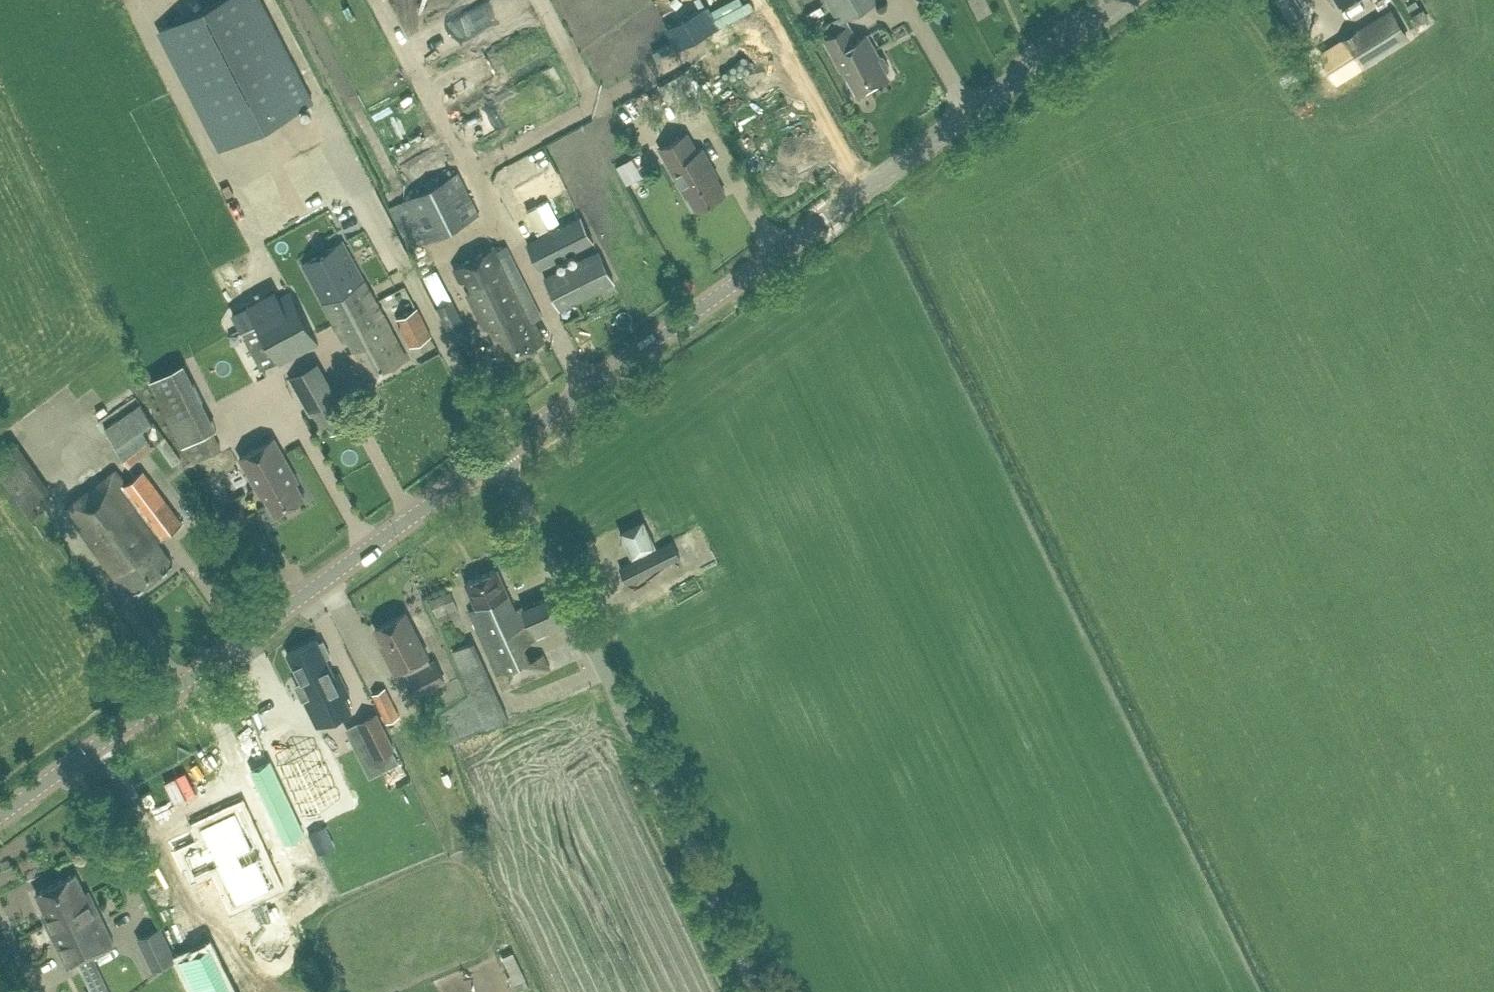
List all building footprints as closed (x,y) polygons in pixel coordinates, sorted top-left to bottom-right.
[(259,0),(214,0),(160,28),(221,146),(310,100),(259,0)] [(845,17),(876,0),(827,0),(839,21),(840,20),(842,24),(823,35),(841,67),(843,66),(857,91),(887,74),(885,71),(888,69),(889,66),(883,55),(880,54),(879,55),(866,32),(856,38),(847,21),(845,17)] [(1283,9),(1295,2),(1294,0),(1277,0),(1283,9)] [(1340,34),(1358,63),(1405,34),(1388,5),(1340,34)] [(1411,16),(1418,26),(1427,20),(1421,10),(1411,16)] [(698,148),(688,130),(658,146),(685,194),(689,192),(697,207),(724,192),(709,166),(710,165),(701,147),(698,148)] [(455,173),(388,202),(393,214),(401,211),(410,232),(420,227),(425,238),(474,217),(455,173)] [(539,267),(593,240),(581,214),(526,241),(539,267)] [(405,357),(343,239),(302,261),(342,338),(349,336),(355,348),(349,351),(364,378),(405,357)] [(544,339),(534,319),(542,315),(506,243),(461,265),(473,288),(467,291),(484,327),(489,324),(496,338),(491,340),(497,352),(491,355),(495,363),(501,360),(544,339)] [(560,309),(615,281),(598,248),(543,276),(560,309)] [(635,288),(647,294),(654,281),(641,275),(635,288)] [(280,364),(319,343),(289,289),(234,317),(261,366),(277,359),(280,364)] [(455,342),(471,334),(452,297),(436,304),(455,342)] [(410,345),(432,334),(417,304),(395,316),(410,345)] [(350,422),(336,396),(339,394),(319,359),(288,376),(308,412),(316,407),(330,433),(350,422)] [(185,445),(212,431),(178,363),(150,376),(185,445)] [(182,458),(140,401),(103,427),(128,463),(156,440),(174,463),(182,458)] [(212,431),(185,445),(192,461),(220,447),(212,431)] [(305,494),(297,480),(299,479),(274,435),(238,455),(255,485),(258,484),(274,512),(305,494)] [(0,446),(0,473),(25,508),(50,489),(13,436),(0,446)] [(125,481),(114,467),(63,506),(107,564),(106,565),(105,566),(126,594),(134,588),(134,589),(172,560),(157,540),(182,520),(143,467),(125,481)] [(212,490),(226,482),(219,468),(205,476),(212,490)] [(638,519),(613,530),(624,556),(649,545),(638,519)] [(678,556),(670,540),(619,566),(627,581),(678,556)] [(515,608),(496,566),(464,580),(476,605),(474,605),(468,608),(504,686),(549,666),(542,652),(530,657),(523,642),(562,624),(548,593),(515,608)] [(516,586),(524,583),(520,575),(512,579),(516,586)] [(437,615),(457,606),(450,589),(430,597),(437,615)] [(430,660),(426,653),(427,653),(404,608),(374,624),(382,640),(380,641),(395,670),(405,664),(409,671),(405,673),(415,693),(444,678),(434,658),(430,660)] [(315,636),(286,651),(301,680),(295,683),(316,725),(351,707),(345,695),(349,693),(338,671),(334,673),(325,656),(328,651),(322,639),(317,639),(315,636)] [(473,638),(451,649),(486,726),(509,716),(473,638)] [(386,722),(400,714),(385,684),(371,692),(386,722)] [(392,743),(377,711),(362,718),(357,721),(374,756),(394,746),(392,743)] [(341,794),(317,742),(277,761),(301,813),(341,794)] [(250,768),(284,840),(306,829),(272,758),(250,768)] [(254,845),(256,842),(247,824),(244,826),(236,808),(199,825),(209,846),(202,850),(199,844),(185,851),(195,873),(210,866),(216,863),(234,902),(272,884),(270,879),(273,878),(262,854),(258,855),(254,845)] [(55,880),(90,952),(113,941),(88,888),(84,889),(75,870),(55,880)] [(67,964),(90,952),(55,880),(35,889),(50,920),(47,921),(67,964)] [(292,912),(301,909),(295,891),(286,894),(292,912)] [(136,935),(152,968),(176,955),(160,923),(136,935)] [(179,958),(196,991),(229,991),(206,945),(179,958)] [(92,988),(86,991),(87,991),(110,991),(105,982),(92,988)]
